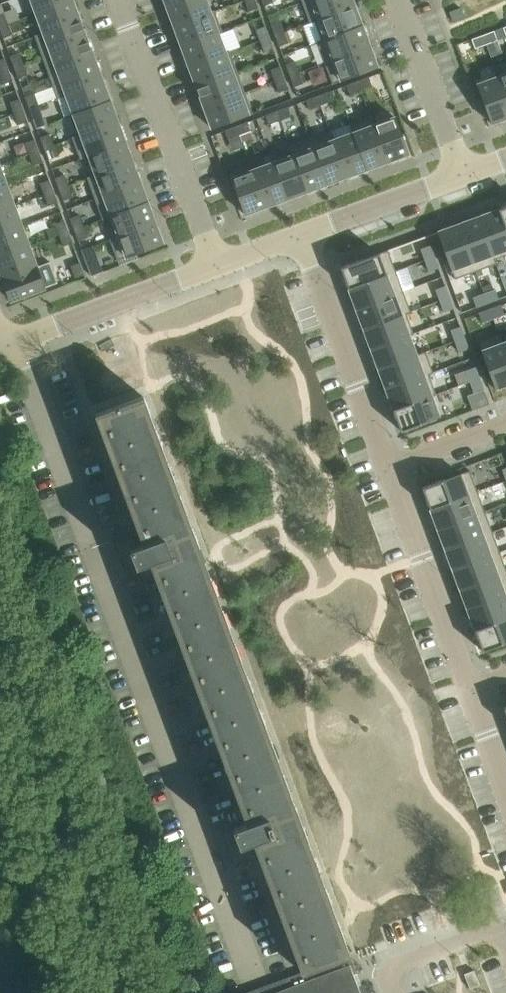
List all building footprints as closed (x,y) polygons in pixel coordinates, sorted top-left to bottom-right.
[(73,0),(32,0),(37,13),(73,0)] [(80,20),(73,0),(37,13),(44,33),(35,36),(35,37),(80,20)] [(175,27),(211,13),(215,12),(215,10),(210,12),(206,0),(184,0),(167,6),(175,27)] [(249,12),(259,8),(256,0),(247,0),(245,0),(249,12)] [(310,23),(314,21),(355,6),(353,0),(309,0),(307,1),(303,2),(310,23)] [(310,24),(315,22),(322,40),(317,42),(317,43),(322,41),(363,26),(355,6),(314,21),(310,23),(310,24)] [(175,27),(182,47),(219,33),(223,32),(215,12),(211,13),(175,27)] [(88,40),(80,20),(35,37),(43,57),(88,40)] [(285,32),(281,21),(271,24),(275,35),(285,32)] [(7,24),(0,27),(0,28),(4,38),(11,36),(7,24)] [(256,30),(260,41),(270,37),(265,26),(256,30)] [(317,43),(325,63),(330,61),(370,46),(363,26),(322,41),(317,43)] [(495,31),(494,31),(483,35),(487,45),(498,40),(495,31)] [(182,47),(190,67),(226,54),(230,52),(230,51),(226,53),(219,34),(223,33),(223,32),(219,33),(182,47)] [(289,43),(285,32),(275,35),(279,47),(289,43)] [(483,35),(472,39),(475,49),(487,45),(483,35)] [(260,41),(264,52),(274,49),(270,37),(260,41)] [(95,61),(88,40),(43,57),(50,77),(95,61)] [(325,63),(333,84),(338,83),(378,68),(370,46),(330,61),(325,63)] [(190,67),(197,87),(233,74),(238,72),(230,52),(226,54),(190,67)] [(22,65),(18,54),(11,56),(15,68),(22,65)] [(5,59),(0,60),(0,68),(2,73),(9,70),(5,59)] [(103,81),(95,61),(50,77),(58,98),(103,81)] [(286,65),(290,76),(300,72),(295,61),(286,65)] [(26,76),(22,65),(15,68),(19,79),(26,76)] [(271,70),(275,81),(285,78),(280,67),(271,70)] [(13,81),(9,70),(2,73),(6,84),(13,81)] [(197,87),(205,108),(241,94),(245,92),(238,72),(233,74),(197,87)] [(290,76),(294,87),(304,84),(300,72),(290,76)] [(362,91),(373,86),(369,77),(358,81),(362,91)] [(477,85),(492,123),(505,118),(505,97),(499,77),(477,85)] [(275,81),(279,93),(289,89),(285,78),(275,81)] [(110,101),(103,81),(58,98),(58,99),(67,96),(74,114),(70,115),(70,116),(110,101)] [(350,95),(362,91),(358,81),(347,85),(350,95)] [(249,116),(253,114),(245,92),(241,94),(205,108),(213,129),(249,116)] [(321,105),(332,101),(329,92),(318,96),(321,105)] [(37,105),(33,94),(26,97),(30,108),(37,105)] [(310,110),(321,105),(318,96),(306,100),(310,110)] [(24,110),(20,99),(12,102),(17,113),(24,110)] [(70,116),(77,136),(73,137),(73,138),(118,122),(110,101),(70,116)] [(41,117),(37,105),(30,108),(34,119),(41,117)] [(281,120),(292,116),(288,107),(277,111),(281,120)] [(28,122),(24,110),(17,113),(21,124),(28,122)] [(269,125),(281,120),(277,111),(266,115),(269,125)] [(371,116),(351,124),(368,169),(388,162),(371,116)] [(372,116),(371,116),(388,162),(409,154),(396,118),(376,125),(372,116)] [(125,142),(118,122),(73,138),(80,159),(125,142)] [(240,136),(251,131),(248,122),(237,126),(240,136)] [(351,124),(350,124),(353,133),(335,140),(332,131),(331,131),(347,177),(368,169),(351,124)] [(229,140),(240,136),(237,126),(225,130),(229,140)] [(331,131),(310,139),(327,184),(347,177),(331,131)] [(52,146),(48,135),(41,138),(45,149),(52,146)] [(310,139),(290,146),(307,192),(327,184),(310,139)] [(39,151),(35,140),(27,142),(32,154),(39,151)] [(96,174),(88,178),(88,179),(133,162),(125,142),(80,159),(81,160),(90,156),(96,174)] [(56,157),(52,146),(45,149),(49,160),(56,157)] [(290,146),(289,147),(292,156),(273,163),(287,199),(307,192),(290,146)] [(43,162),(39,151),(32,154),(36,165),(43,162)] [(140,182),(133,162),(88,179),(95,199),(140,182)] [(273,163),(254,170),(252,166),(251,166),(266,207),(287,199),(273,163)] [(251,166),(230,174),(245,214),(266,207),(251,166)] [(67,187),(63,175),(56,178),(60,189),(67,187)] [(54,191),(50,180),(42,183),(47,194),(54,191)] [(148,203),(140,182),(95,199),(103,219),(148,203)] [(0,188),(0,211),(15,206),(7,186),(0,188)] [(71,198),(67,187),(60,189),(64,201),(71,198)] [(58,203),(54,191),(47,194),(51,205),(58,203)] [(115,237),(110,238),(110,240),(155,223),(148,203),(103,219),(103,220),(108,219),(115,237)] [(0,211),(0,234),(22,226),(15,206),(0,211)] [(479,217),(497,264),(495,259),(505,255),(505,227),(499,209),(479,217)] [(82,227),(78,216),(71,219),(75,230),(82,227)] [(479,217),(459,224),(476,272),(497,264),(479,217)] [(69,232),(65,221),(57,223),(62,235),(69,232)] [(118,261),(163,244),(155,223),(110,240),(118,261)] [(459,224),(438,232),(455,279),(476,272),(459,224)] [(0,234),(0,257),(30,246),(22,226),(0,234)] [(86,238),(82,227),(75,230),(79,241),(86,238)] [(73,243),(69,232),(62,235),(66,246),(73,243)] [(431,245),(421,249),(426,260),(435,257),(431,245)] [(0,257),(0,270),(3,279),(37,267),(30,246),(0,257)] [(388,250),(341,268),(349,289),(387,274),(396,271),(388,250)] [(435,257),(426,260),(430,271),(439,268),(435,257)] [(98,269),(94,258),(86,261),(90,272),(98,269)] [(85,274),(81,263),(73,266),(77,277),(85,274)] [(37,267),(3,279),(11,300),(45,287),(37,267)] [(387,274),(349,289),(356,309),(395,295),(404,291),(396,271),(387,274)] [(446,286),(436,289),(441,301),(450,297),(446,286)] [(496,290),(485,294),(488,303),(499,299),(496,290)] [(395,295),(356,309),(364,329),(402,315),(411,312),(404,291),(395,295)] [(485,294),(473,298),(477,307),(488,303),(485,294)] [(450,297),(441,301),(445,312),(454,308),(450,297)] [(501,305),(490,309),(493,318),(505,314),(501,305)] [(490,309),(479,313),(482,322),(493,318),(490,309)] [(402,315),(364,329),(371,349),(410,335),(414,333),(407,314),(411,312),(402,315)] [(461,326),(452,330),(456,341),(465,338),(461,326)] [(410,335),(371,349),(379,370),(417,355),(426,352),(426,351),(417,355),(410,336),(414,334),(414,333),(410,335)] [(479,342),(496,389),(505,386),(505,352),(499,334),(479,342)] [(465,338),(456,341),(460,352),(469,349),(465,338)] [(417,355),(379,370),(386,390),(425,376),(434,372),(426,352),(417,355)] [(476,367),(466,370),(471,382),(480,378),(476,367)] [(425,376),(386,390),(394,410),(432,396),(437,394),(429,375),(434,373),(434,372),(425,376)] [(480,378),(471,382),(475,393),(484,389),(480,378)] [(432,396),(394,410),(402,431),(440,417),(432,396),(437,395),(437,394),(432,396)] [(151,562),(246,819),(248,824),(222,833),(222,832),(221,833),(234,868),(235,868),(235,867),(260,857),(302,971),(302,972),(350,955),(351,954),(351,953),(350,953),(144,398),(145,397),(144,396),(96,414),(96,416),(97,415),(139,529),(114,538),(113,537),(112,537),(125,573),(126,573),(126,572),(151,562)] [(470,470),(423,488),(430,509),(468,495),(478,491),(470,470)] [(468,495),(430,509),(438,529),(476,515),(485,512),(478,491),(468,495)] [(476,515),(438,529),(445,549),(484,535),(493,532),(485,512),(476,515)] [(484,535),(445,549),(453,570),(491,555),(500,552),(493,532),(484,535)] [(453,570),(460,590),(499,576),(505,573),(505,568),(500,552),(491,555),(453,570)] [(460,590),(468,610),(505,596),(505,573),(499,576),(460,590)] [(468,610),(475,630),(505,619),(505,596),(468,610)] [(475,630),(483,651),(505,643),(505,619),(475,630)] [(302,972),(246,992),(368,992),(365,984),(358,987),(353,975),(357,974),(350,955),(302,972)] [(477,969),(463,974),(469,989),(483,984),(477,969)]
